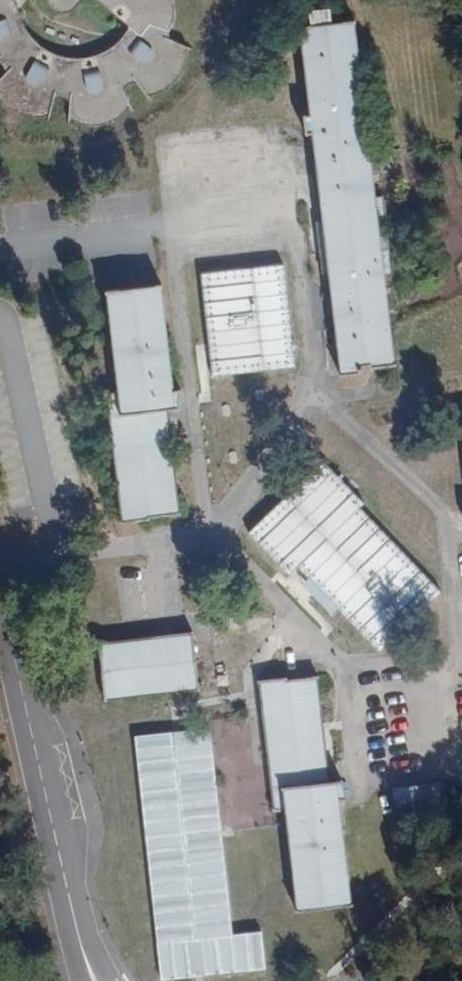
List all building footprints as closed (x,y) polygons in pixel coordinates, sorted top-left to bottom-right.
[(7,71),(0,78),(0,97),(2,100),(12,109),(24,114),(35,115),(46,115),(51,108),(54,99),(60,97),(69,101),(70,121),(85,126),(103,126),(117,121),(130,108),(127,99),(125,87),(132,83),(138,82),(147,95),(165,89),(176,81),(185,68),(189,49),(168,38),(169,33),(174,27),(175,10),(171,0),(0,0),(0,62),(7,71)] [(310,23),(331,20),(329,8),(308,11),(310,23)] [(342,366),(402,366),(384,218),(368,142),(356,20),(305,26),(310,82),(315,107),(322,181),(304,179),(313,245),(335,292),(342,366)] [(284,265),(201,273),(211,375),(294,367),(284,265)] [(106,298),(127,405),(106,402),(126,523),(186,521),(170,415),(185,412),(169,288),(106,298)] [(441,589),(319,463),(247,532),(331,618),(338,610),(378,651),(441,589)] [(203,697),(195,639),(104,648),(115,710),(203,697)] [(327,724),(322,684),(265,688),(277,773),(284,792),(301,905),(355,903),(348,781),(329,783),(327,724)] [(136,735),(157,980),(265,971),(262,931),(229,934),(212,729),(136,735)] [(438,821),(439,791),(397,796),(397,819),(438,821)]
